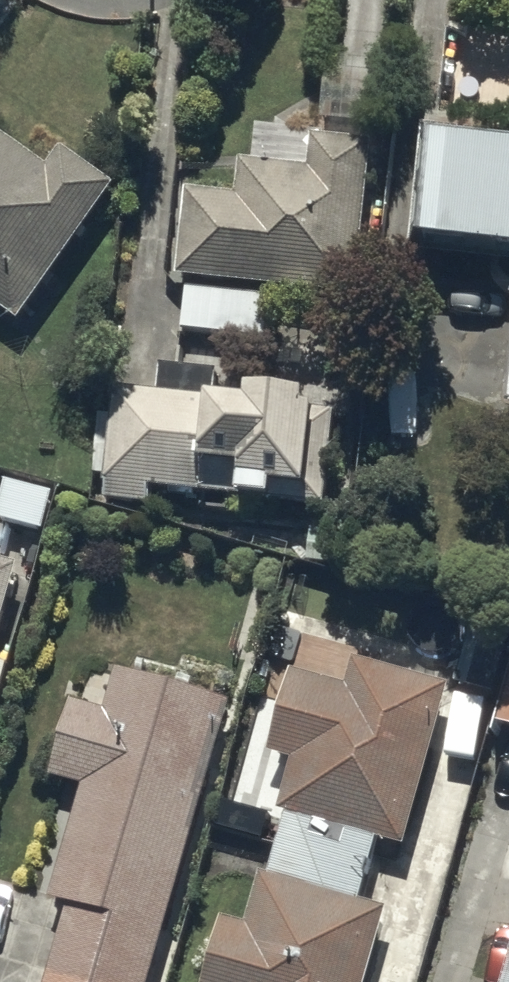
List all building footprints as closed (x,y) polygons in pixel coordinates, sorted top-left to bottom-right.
[(333,59),(330,119),(360,121),(364,60),(333,59)] [(427,127),(417,243),(508,251),(508,134),(427,127)] [(22,321),(118,188),(64,149),(51,167),(0,130),(0,305),(22,321)] [(238,196),(184,190),(175,273),(350,293),(368,142),(313,136),(309,168),(242,160),(238,196)] [(270,295),(186,287),(182,330),(266,338),(270,295)] [(218,372),(159,369),(159,391),(110,391),(110,414),(96,414),(96,465),(108,465),(108,499),(335,505),(335,388),(248,388),(248,394),(218,394),(218,372)] [(6,483),(0,512),(0,522),(47,533),(56,494),(6,483)] [(29,567),(0,559),(0,674),(29,567)] [(445,685),(356,662),(349,688),(291,672),(268,755),(294,762),(281,812),(288,814),(271,878),(262,876),(248,928),(221,920),(204,981),(368,981),(388,909),(363,903),(379,841),(402,847),(445,685)] [(230,701),(117,670),(106,711),(70,701),(49,777),(84,787),(53,901),(68,905),(47,981),(153,981),(230,701)] [(508,724),(508,676),(497,721),(508,724)]
